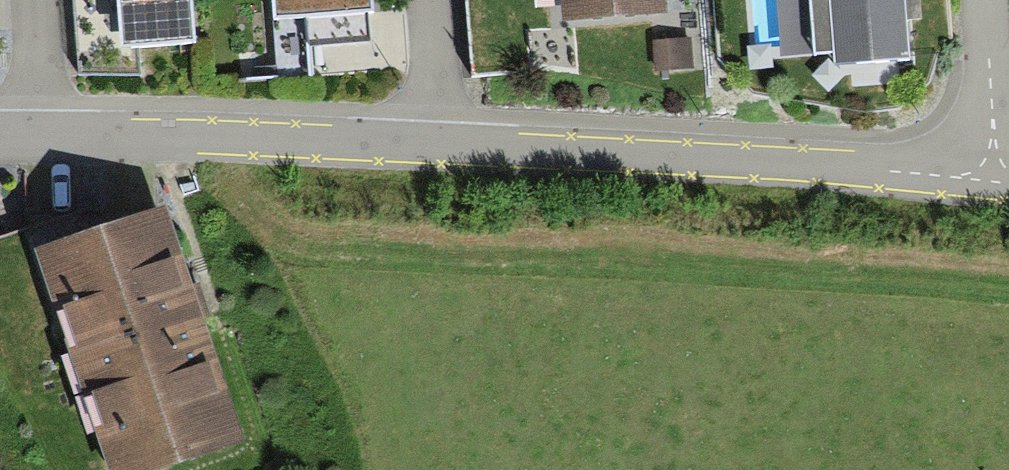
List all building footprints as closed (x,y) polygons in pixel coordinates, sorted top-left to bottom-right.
[(77,78),(137,74),(134,47),(187,42),(184,0),(71,0),(77,78)] [(274,78),(311,75),(309,47),(367,43),(365,13),(371,13),(370,0),(268,0),(274,78)] [(562,21),(664,14),(663,0),(560,0),(562,21)] [(788,56),(779,0),(755,0),(765,59),(788,56)] [(815,57),(833,55),(835,68),(909,62),(905,21),(919,19),(917,0),(810,0),(815,57)] [(689,40),(651,42),(653,70),(691,68),(689,40)] [(38,250),(111,469),(152,469),(247,439),(202,305),(169,206),(38,250)]
